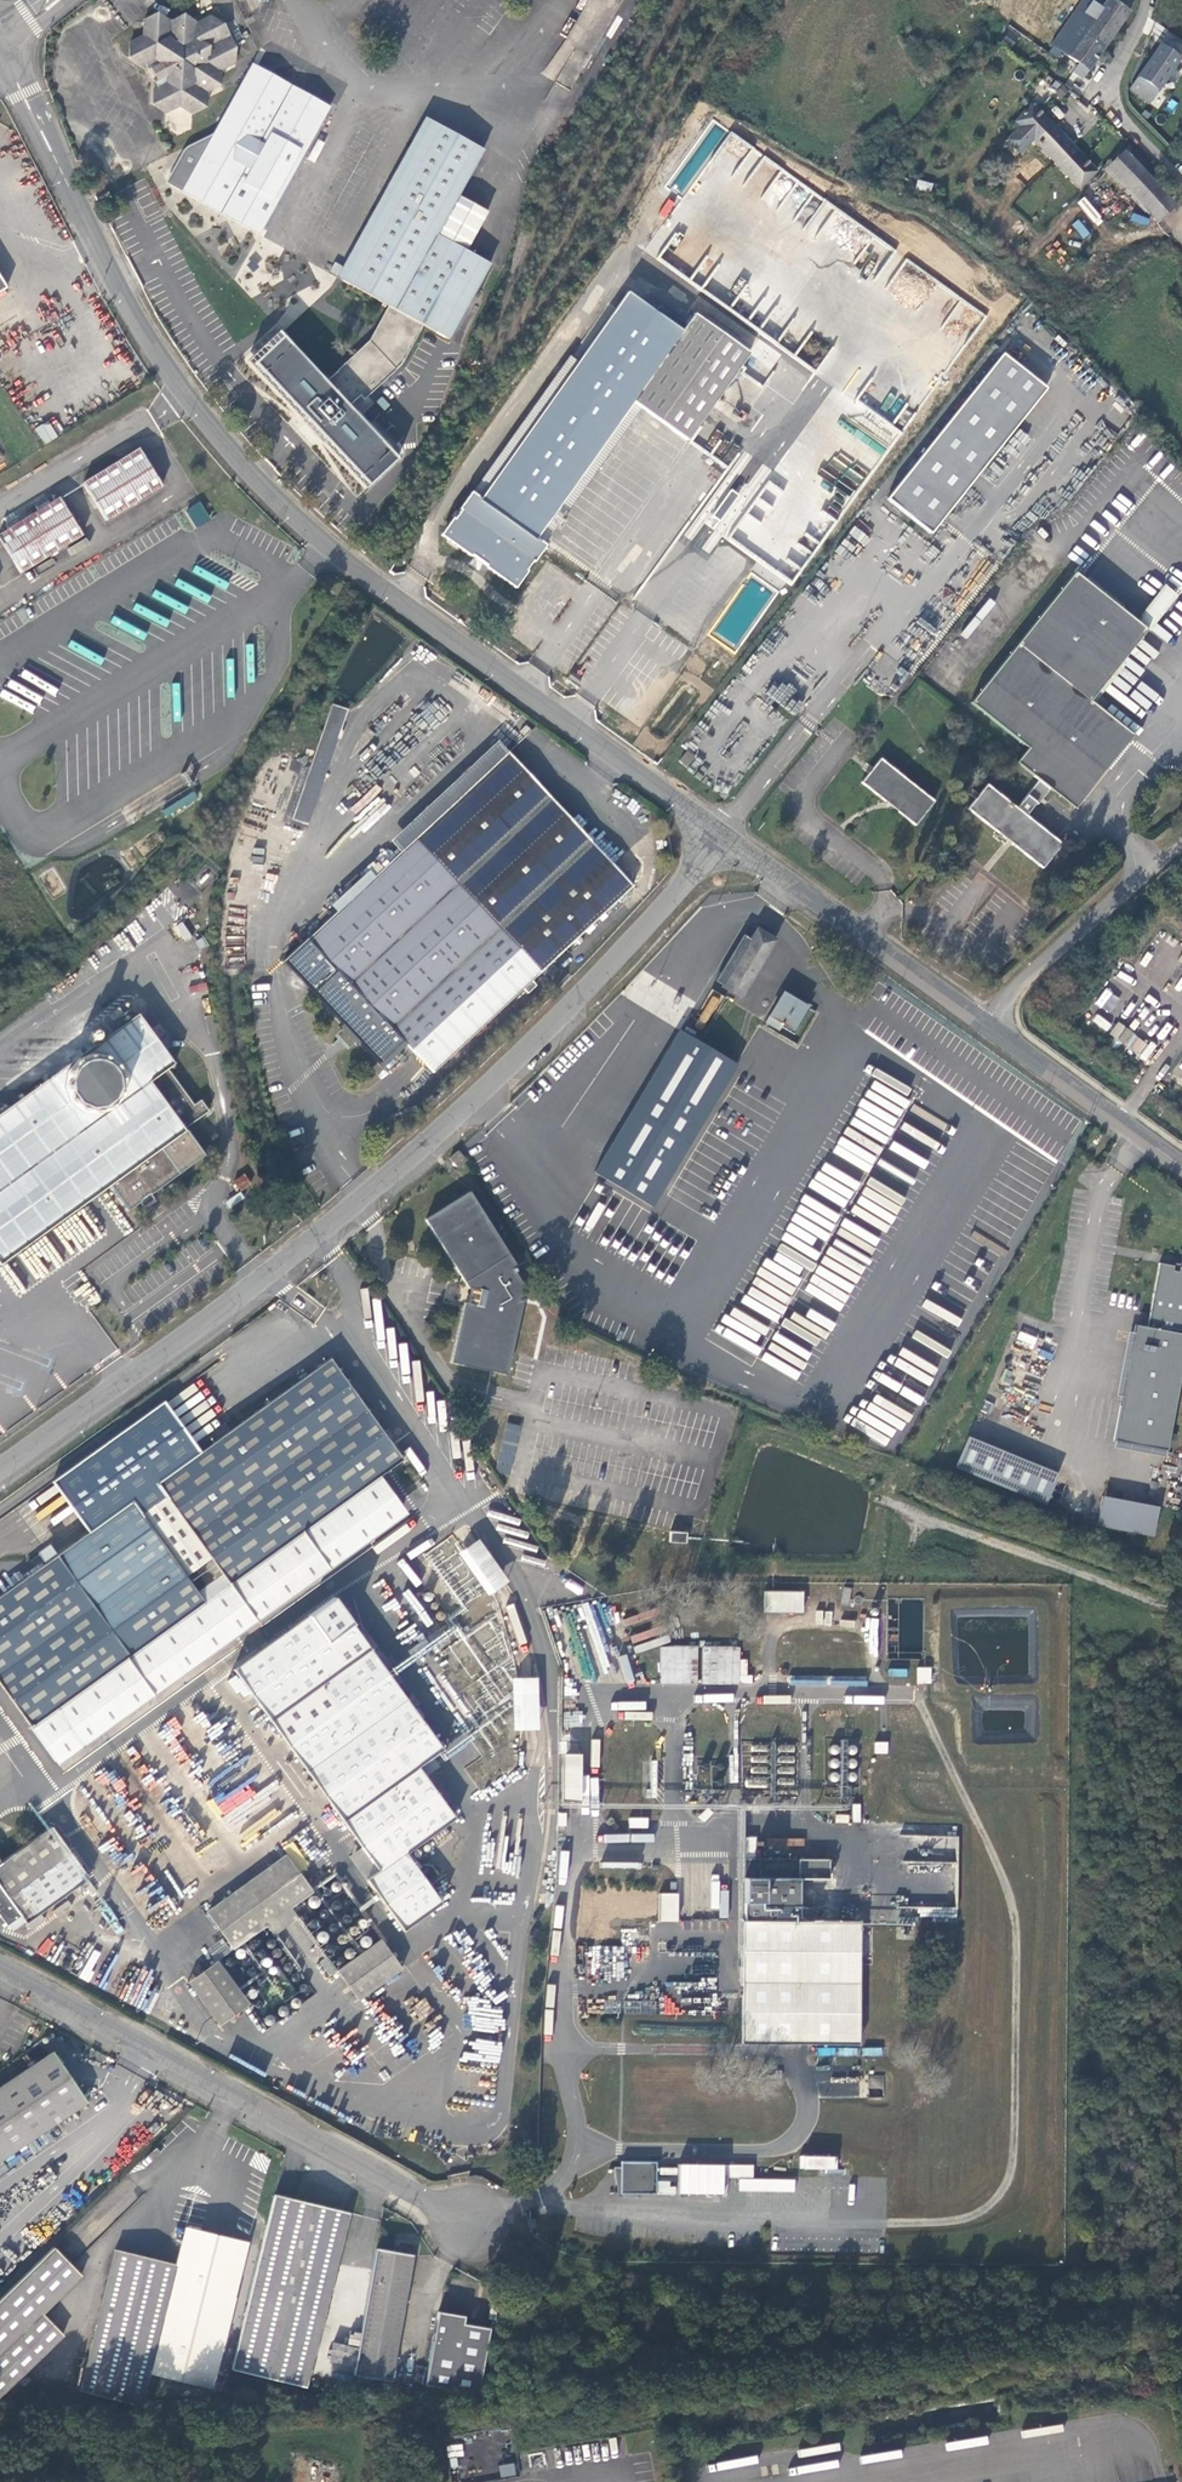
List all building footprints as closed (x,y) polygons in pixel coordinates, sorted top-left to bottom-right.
[(1050,45),(1063,55),(1057,64),(1081,78),(1127,11),(1124,9),(1129,1),(1128,0),(1104,0),(1098,8),(1087,0),(1081,0),(1050,45)] [(162,115),(175,109),(187,116),(201,109),(203,95),(216,87),(217,73),(230,65),(231,49),(221,27),(207,19),(194,26),(181,18),(167,24),(154,16),(140,22),(139,38),(127,44),(125,59),(137,69),(142,66),(146,73),(148,72),(152,80),(150,82),(153,88),(151,90),(149,106),(162,115)] [(1127,90),(1148,104),(1177,60),(1157,46),(1127,90)] [(322,115),(325,109),(247,65),(208,135),(185,147),(180,150),(177,154),(161,184),(254,236),(258,229),(180,186),(183,182),(172,176),(185,154),(187,152),(213,140),(249,75),(322,115)] [(258,229),(322,115),(249,75),(213,140),(187,152),(185,154),(172,176),(183,182),(180,186),(258,229)] [(1017,129),(1005,141),(1018,154),(1032,141),(1078,188),(1094,172),(1037,112),(1054,94),(1040,78),(1027,91),(1032,96),(1026,102),(1030,107),(1013,125),(1017,129)] [(484,216),(457,200),(483,153),(430,124),(341,282),(386,307),(367,343),(322,382),(290,347),(262,373),(358,477),(387,451),(346,407),(359,396),(362,399),(397,367),(421,326),(449,341),(489,266),(464,251),(484,216)] [(1105,168),(1156,223),(1174,206),(1122,152),(1105,168)] [(880,232),(821,307),(879,351),(937,276),(880,232)] [(669,351),(723,389),(747,355),(693,316),(687,324),(662,305),(656,313),(628,292),(478,499),(471,494),(442,534),(513,586),(542,545),(540,543),(535,538),(632,404),(639,407),(645,411),(664,385),(651,376),(669,351)] [(879,351),(821,307),(784,353),(842,399),(879,351)] [(686,441),(723,389),(669,351),(651,376),(664,385),(645,411),(686,441)] [(885,500),(929,534),(1044,389),(1001,355),(885,500)] [(44,444),(57,438),(49,421),(36,428),(44,444)] [(84,484),(105,522),(162,487),(140,450),(84,484)] [(21,573),(83,536),(60,499),(41,511),(36,503),(7,521),(11,529),(0,536),(0,539),(21,573)] [(185,510),(196,527),(210,518),(199,501),(185,510)] [(790,590),(809,550),(788,540),(781,556),(761,546),(757,554),(740,545),(745,535),(738,532),(735,538),(731,536),(727,545),(763,562),(757,574),(790,590)] [(1136,622),(1072,571),(969,704),(1024,748),(1013,763),(1036,781),(1016,808),(986,785),(967,809),(1039,868),(1059,843),(1025,815),(1035,803),(1037,805),(1050,787),(1072,805),(1100,768),(1103,770),(1131,734),(1089,701),(1173,593),(1164,586),(1136,622)] [(642,643),(666,657),(663,661),(682,672),(695,649),(653,624),(642,643)] [(352,712),(334,705),(291,819),(310,825),(352,712)] [(509,751),(284,962),(381,1064),(405,1041),(433,1073),(634,885),(509,751)] [(678,762),(685,767),(692,758),(685,753),(678,762)] [(857,783),(912,826),(931,802),(877,758),(857,783)] [(731,993),(702,1039),(723,1051),(750,1004),(742,999),(777,941),(758,929),(751,940),(744,936),(716,982),(724,987),(723,988),(731,993)] [(785,1026),(793,1031),(808,1009),(786,996),(772,1018),(785,1026)] [(0,1265),(110,1187),(128,1212),(142,1202),(145,1206),(154,1199),(152,1196),(180,1175),(206,1155),(188,1130),(186,1131),(185,1129),(209,1113),(201,1102),(195,1107),(171,1070),(177,1066),(140,1016),(0,1116),(0,1265)] [(785,1026),(772,1018),(768,1024),(781,1032),(785,1026)] [(1131,1032),(1118,1022),(1111,1031),(1114,1034),(1112,1036),(1120,1042),(1122,1039),(1125,1042),(1131,1032)] [(740,1065),(681,1032),(605,1159),(635,1177),(654,1145),(682,1161),(740,1065)] [(898,1120),(905,1105),(885,1096),(888,1089),(874,1082),(872,1086),(881,1091),(877,1098),(878,1099),(874,1107),(882,1111),(885,1105),(891,1108),(888,1115),(898,1120)] [(635,1177),(605,1159),(596,1175),(653,1209),(682,1161),(654,1145),(635,1177)] [(457,1169),(466,1162),(457,1153),(449,1159),(457,1169)] [(236,1182),(242,1191),(250,1185),(245,1176),(236,1182)] [(449,1364),(504,1377),(523,1305),(518,1303),(522,1288),(514,1277),(515,1275),(515,1274),(513,1271),(516,1269),(515,1268),(466,1196),(424,1223),(468,1290),(472,1290),(468,1306),(466,1305),(449,1364)] [(1162,1265),(1149,1329),(1138,1327),(1136,1335),(1124,1398),(1116,1443),(1117,1443),(1168,1452),(1169,1452),(1177,1408),(1178,1408),(1181,1386),(1181,1270),(1181,1274),(1175,1273),(1176,1267),(1162,1265)] [(1118,1397),(1124,1398),(1136,1335),(1130,1333),(1118,1397)] [(158,1485),(167,1497),(231,1586),(381,1479),(404,1463),(331,1361),(200,1455),(158,1485)] [(885,1363),(858,1411),(867,1416),(894,1368),(885,1363)] [(901,1388),(908,1376),(900,1371),(893,1384),(901,1388)] [(899,1431),(922,1382),(910,1376),(902,1394),(887,1388),(873,1419),(899,1431)] [(140,1516),(167,1497),(158,1485),(200,1455),(163,1405),(52,1484),(88,1534),(131,1503),(140,1516)] [(512,1473),(520,1425),(505,1423),(498,1470),(512,1473)] [(1061,1475),(970,1438),(957,1469),(1048,1506),(1061,1475)] [(1168,1452),(1117,1443),(1116,1449),(1167,1459),(1168,1452)] [(231,1586),(204,1606),(32,1729),(57,1763),(229,1640),(226,1637),(403,1510),(381,1479),(231,1586)] [(167,1497),(140,1516),(204,1606),(231,1586),(167,1497)] [(1156,1538),(1161,1508),(1105,1498),(1099,1527),(1156,1538)] [(140,1516),(131,1503),(88,1534),(56,1557),(45,1565),(0,1597),(0,1684),(32,1729),(204,1606),(140,1516)] [(483,1538),(461,1550),(485,1596),(508,1584),(483,1538)] [(45,1565),(56,1557),(50,1548),(38,1556),(45,1565)] [(805,1613),(806,1591),(767,1591),(767,1613),(805,1613)] [(368,1880),(405,1932),(443,1904),(407,1854),(456,1819),(420,1768),(444,1750),(335,1599),(235,1671),(380,1872),(368,1880)] [(660,1645),(659,1683),(698,1684),(699,1646),(660,1645)] [(917,1667),(917,1684),(932,1684),(931,1666),(917,1667)] [(514,1677),(512,1730),(539,1731),(540,1678),(514,1677)] [(887,1742),(874,1742),(874,1753),(887,1753),(887,1742)] [(564,1786),(582,1787),(582,1755),(565,1754),(564,1786)] [(7,1928),(22,1918),(28,1925),(91,1880),(53,1828),(2,1864),(0,1861),(0,1919),(7,1928)] [(748,1837),(746,1921),(803,1922),(802,1880),(832,1880),(833,1860),(760,1858),(758,1837),(748,1837)] [(307,1893),(281,1856),(204,1911),(230,1948),(307,1893)] [(680,1894),(660,1894),(661,1922),(680,1922),(680,1894)] [(862,2045),(860,1922),(803,1922),(746,1921),(744,2043),(862,2045)] [(336,1970),(357,1999),(401,1968),(380,1938),(336,1970)] [(187,1980),(218,2023),(247,2002),(216,1959),(187,1980)] [(88,2103),(54,2053),(0,2089),(0,2162),(88,2103)] [(799,2155),(799,2169),(837,2170),(837,2156),(799,2155)] [(657,2161),(621,2161),(621,2193),(656,2194),(657,2161)] [(678,2194),(726,2195),(727,2178),(739,2178),(738,2191),(795,2192),(795,2179),(754,2178),(754,2165),(679,2163),(678,2194)] [(348,2215),(274,2197),(232,2371),(306,2389),(348,2215)] [(529,2228),(531,2229),(537,2228),(534,2218),(528,2220),(529,2228)] [(82,2393),(143,2409),(153,2373),(213,2388),(247,2247),(184,2233),(175,2267),(116,2253),(82,2393)] [(55,2247),(0,2301),(0,2397),(64,2335),(43,2314),(83,2275),(55,2247)] [(395,2254),(377,2251),(354,2378),(393,2383),(416,2252),(396,2248),(395,2254)] [(465,2316),(439,2312),(426,2385),(480,2394),(491,2328),(464,2324),(465,2316)] [(501,2478),(516,2474),(513,2462),(498,2466),(501,2478)]
